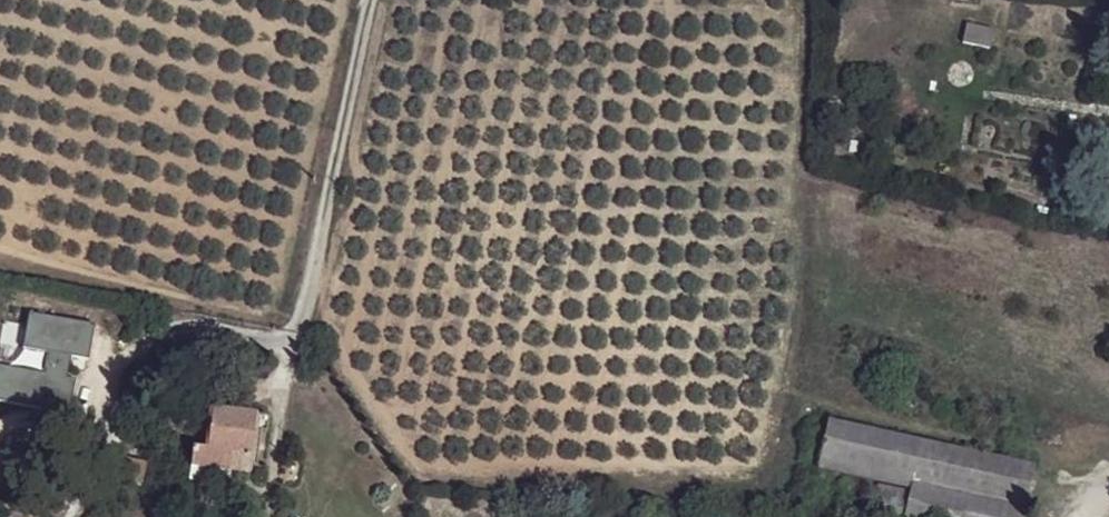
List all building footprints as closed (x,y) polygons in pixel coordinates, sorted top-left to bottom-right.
[(966,25),(962,42),(989,48),(993,31),(966,25)] [(0,365),(0,402),(69,414),(75,379),(67,377),(71,357),(89,360),(95,325),(29,313),(23,348),(46,352),(43,373),(0,365)] [(206,449),(195,447),(192,468),(229,473),(248,476),(256,416),(212,410),(211,416),(208,435),(206,449)] [(153,424),(166,430),(168,431),(173,429),(175,426),(175,422),(171,418),(158,412),(153,424)] [(208,435),(211,416),(200,414),(197,433),(208,435)] [(830,421),(820,467),(911,487),(910,491),(877,484),(873,503),(879,504),(876,516),(880,516),(1022,516),(1033,465),(830,421)] [(11,458),(61,469),(62,467),(81,471),(88,443),(17,427),(11,458)] [(106,477),(142,485),(147,464),(111,456),(106,477)] [(229,473),(192,468),(190,481),(227,486),(229,473)] [(29,487),(14,484),(11,499),(26,502),(29,487)]
